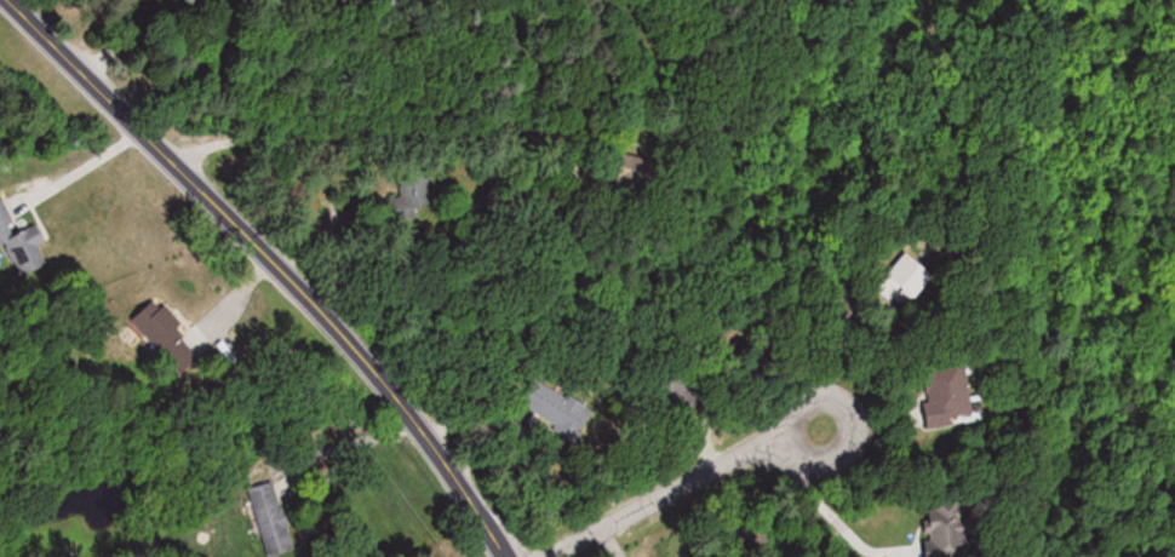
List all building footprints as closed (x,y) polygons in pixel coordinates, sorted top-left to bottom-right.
[(16,233),(2,199),(0,199),(0,244),(14,279),(46,266),(37,244),(45,241),(39,224),(16,233)] [(159,296),(132,319),(177,373),(211,345),(194,324),(187,330),(159,296)] [(963,365),(919,375),(931,427),(975,417),(963,365)] [(277,480),(249,487),(265,556),(266,556),(293,551),(277,480)] [(926,556),(968,556),(969,504),(927,504),(926,556)]
